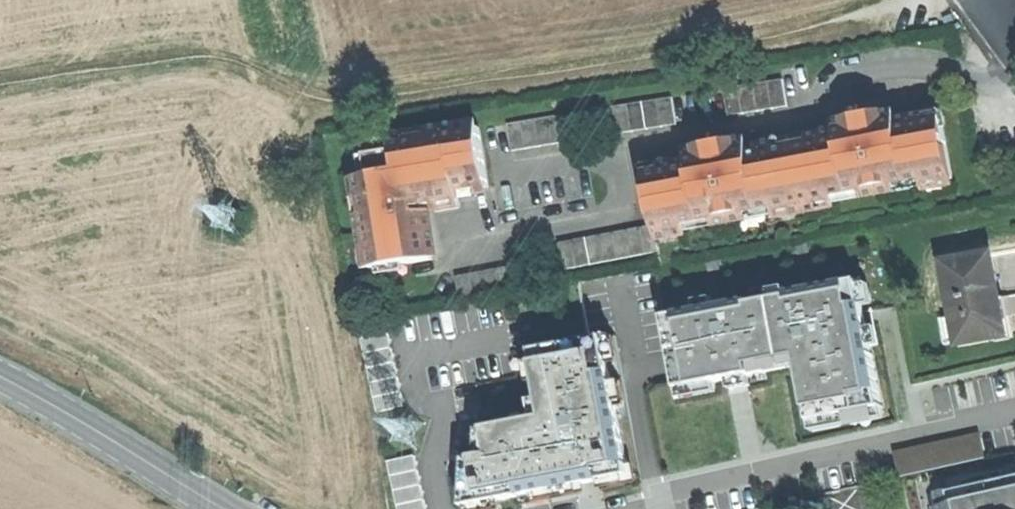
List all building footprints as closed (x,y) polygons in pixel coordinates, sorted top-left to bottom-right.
[(782,83),(766,85),(771,112),(786,110),(782,83)] [(766,85),(752,88),(757,115),(771,112),(766,85)] [(752,88),(738,90),(742,117),(757,115),(752,88)] [(738,90),(722,93),(727,120),(742,117),(738,90)] [(673,100),(658,103),(662,129),(678,127),(673,100)] [(658,103),(643,105),(647,132),(662,129),(658,103)] [(643,105),(627,108),(632,135),(647,132),(643,105)] [(627,108),(611,111),(615,138),(632,135),(627,108)] [(564,119),(550,121),(555,148),(569,145),(564,119)] [(644,178),(654,229),(657,242),(686,236),(685,232),(773,214),(774,219),(835,206),(834,203),(921,185),(922,189),(955,182),(942,120),(901,128),(900,120),(865,127),(836,133),(838,140),(753,157),(751,149),(721,155),(688,162),(690,169),(644,178)] [(550,121),(535,124),(540,150),(555,148),(550,121)] [(535,124),(521,126),(526,153),(540,150),(535,124)] [(521,126),(507,129),(512,156),(526,153),(521,126)] [(358,181),(369,270),(432,262),(428,232),(426,216),(418,217),(417,211),(457,206),(456,199),(491,195),(483,134),(396,145),(397,153),(369,157),(371,179),(358,181)] [(654,229),(642,231),(648,259),(660,257),(657,242),(654,229)] [(642,231),(629,234),(635,262),(648,259),(642,231)] [(635,262),(629,234),(616,237),(621,264),(635,262)] [(616,237),(602,240),(608,267),(621,264),(616,237)] [(602,240),(588,242),(594,270),(608,267),(602,240)] [(588,242),(574,245),(580,273),(594,270),(588,242)] [(562,248),(568,276),(580,273),(574,245),(562,248)] [(993,256),(947,265),(962,346),(1008,338),(1001,297),(993,256)] [(511,270),(497,272),(502,298),(516,295),(511,270)] [(497,272),(484,275),(489,300),(502,298),(497,272)] [(484,275),(470,278),(475,303),(489,300),(484,275)] [(456,281),(461,306),(475,303),(470,278),(456,281)] [(859,281),(666,318),(680,388),(804,364),(814,420),(883,406),(859,281)] [(481,456),(469,458),(466,506),(633,474),(605,337),(534,349),(549,416),(482,430),(481,456)] [(988,455),(982,429),(894,450),(900,476),(988,455)] [(390,458),(399,508),(431,508),(421,453),(390,458)] [(941,495),(944,508),(1014,508),(1014,478),(941,495)]
